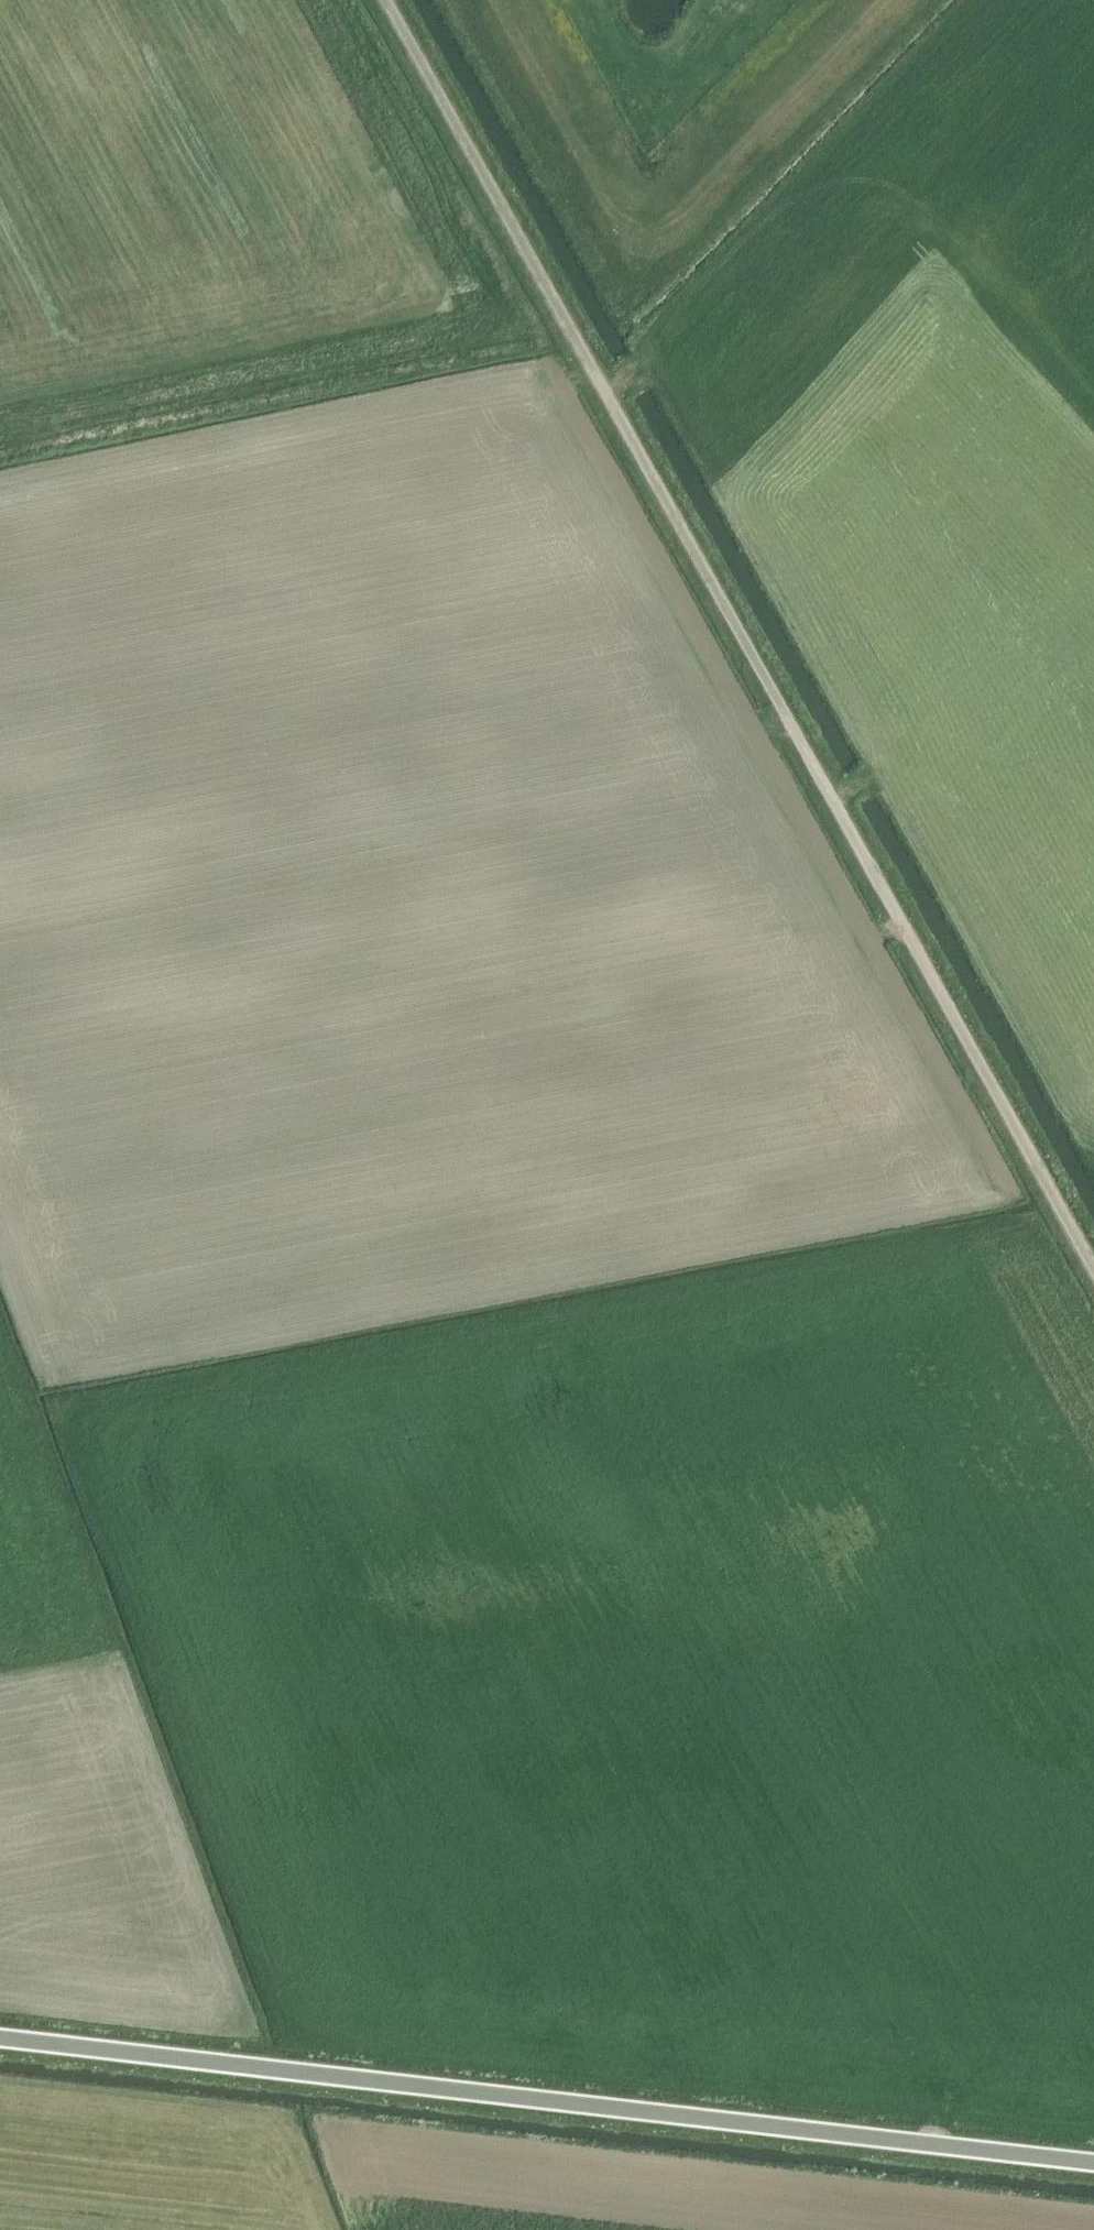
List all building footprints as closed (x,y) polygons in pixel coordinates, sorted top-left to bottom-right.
[(363,1795),(369,1807),(384,1799),(377,1787),(363,1795)]
